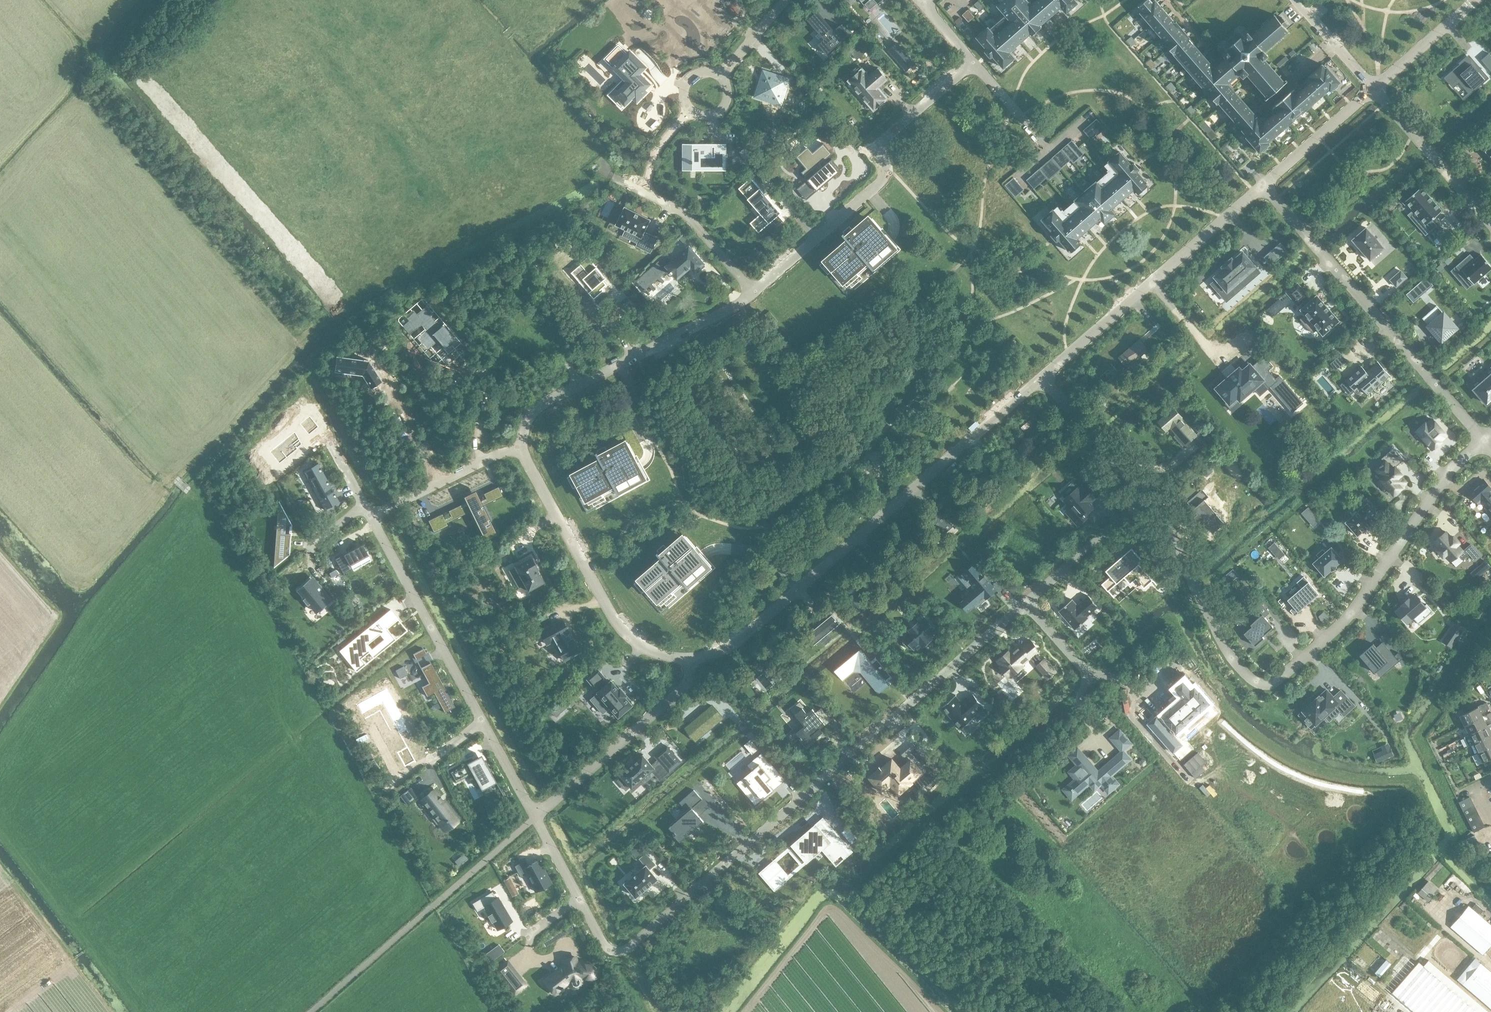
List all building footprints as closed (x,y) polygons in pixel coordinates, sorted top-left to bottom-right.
[(977,37),(987,48),(985,51),(990,57),(993,55),(1003,67),(1015,57),(1009,51),(1030,33),(1031,35),(1042,26),(1040,24),(1061,6),(1066,12),(1077,3),(1075,0),(1004,0),(998,5),(1006,15),(990,29),(988,27),(977,37)] [(1139,6),(1143,10),(1141,12),(1143,15),(1142,16),(1164,41),(1163,42),(1163,43),(1165,45),(1166,45),(1217,103),(1216,104),(1218,107),(1219,106),(1221,105),(1241,129),(1242,128),(1248,136),(1247,137),(1259,151),(1260,151),(1261,150),(1262,150),(1264,150),(1267,148),(1267,145),(1268,144),(1269,143),(1268,142),(1329,88),(1330,90),(1332,89),(1333,88),(1335,89),(1338,86),(1338,84),(1339,83),(1338,83),(1340,81),(1327,67),(1326,68),(1322,64),(1309,76),(1313,80),(1300,91),(1296,88),(1295,89),(1294,89),(1273,107),(1273,108),(1272,109),(1275,112),(1262,123),(1231,88),(1233,87),(1229,83),(1240,73),(1244,77),(1248,74),(1252,79),(1250,80),(1251,81),(1253,80),(1257,84),(1255,86),(1256,87),(1258,85),(1262,90),(1260,92),(1261,93),(1263,91),(1267,96),(1266,98),(1267,99),(1286,82),(1286,81),(1284,82),(1280,77),(1282,75),(1281,74),(1279,76),(1275,71),(1277,70),(1276,68),(1274,70),(1270,65),(1272,64),(1270,62),(1269,64),(1264,59),(1268,56),(1264,52),(1270,47),(1271,49),(1272,48),(1271,46),(1276,42),(1277,44),(1278,43),(1277,41),(1277,40),(1279,42),(1283,39),(1281,37),(1282,37),(1283,38),(1284,37),(1283,36),(1287,32),(1289,33),(1290,32),(1288,31),(1285,27),(1288,25),(1281,16),(1278,19),(1273,14),(1274,16),(1269,20),(1268,19),(1267,20),(1268,21),(1268,22),(1266,20),(1265,21),(1266,21),(1263,23),(1262,23),(1264,25),(1263,26),(1262,24),(1261,25),(1262,27),(1257,31),(1256,29),(1255,30),(1256,32),(1251,36),(1243,26),(1239,26),(1235,29),(1235,33),(1235,34),(1232,37),(1234,38),(1232,40),(1230,39),(1227,41),(1226,41),(1222,41),(1219,43),(1218,48),(1227,58),(1222,62),(1221,60),(1219,61),(1221,63),(1215,68),(1189,38),(1190,38),(1176,22),(1176,23),(1156,0),(1155,0),(1153,2),(1151,0),(1146,0),(1139,6)] [(817,10),(807,19),(824,39),(818,44),(827,54),(849,35),(840,24),(834,30),(817,10)] [(615,88),(608,95),(621,108),(632,97),(636,101),(646,91),(644,89),(649,84),(638,73),(645,67),(630,52),(627,54),(619,47),(608,58),(615,64),(611,68),(613,69),(614,68),(628,82),(618,92),(615,88)] [(1459,64),(1444,77),(1445,78),(1448,76),(1455,84),(1459,81),(1466,88),(1469,85),(1473,89),(1478,85),(1478,86),(1487,77),(1488,78),(1489,77),(1481,68),(1478,71),(1465,57),(1458,63),(1459,64)] [(862,68),(844,84),(849,89),(851,91),(870,113),(888,98),(881,89),(878,87),(888,78),(879,68),(869,76),(862,68)] [(764,72),(757,95),(780,102),(787,79),(764,72)] [(1097,118),(1083,130),(1088,135),(1092,140),(1099,134),(1095,129),(1101,123),(1097,118)] [(1072,140),(1062,149),(1074,163),(1084,154),(1086,153),(1081,147),(1080,148),(1072,140)] [(683,143),(682,143),(682,161),(690,161),(690,162),(692,162),(692,165),(712,165),(712,163),(726,163),(726,156),(713,156),(713,146),(693,146),(693,144),(683,144),(683,143)] [(801,162),(806,168),(801,172),(805,176),(811,172),(816,167),(819,170),(808,179),(817,190),(840,169),(832,159),(823,166),(820,163),(832,153),(823,143),(801,162)] [(1057,205),(1041,219),(1053,232),(1050,234),(1056,241),(1058,239),(1070,252),(1072,250),(1076,251),(1079,248),(1079,245),(1079,244),(1081,242),(1077,237),(1098,219),(1100,218),(1104,223),(1114,214),(1110,209),(1112,208),(1111,208),(1133,189),(1137,194),(1139,192),(1139,193),(1143,193),(1146,191),(1146,187),(1148,185),(1137,171),(1139,169),(1136,166),(1133,163),(1131,165),(1119,151),(1104,165),(1100,168),(1105,174),(1096,181),(1074,199),(1075,200),(1063,210),(1062,209),(1060,210),(1057,205)] [(1058,152),(1052,157),(1062,169),(1068,164),(1058,152)] [(1039,168),(1034,172),(1042,181),(1047,177),(1039,168)] [(751,177),(738,188),(754,205),(750,209),(757,217),(750,223),(758,232),(781,212),(751,177)] [(1013,177),(1004,185),(1011,192),(1020,185),(1013,177)] [(1421,187),(1405,200),(1426,224),(1421,229),(1425,234),(1436,225),(1431,220),(1442,210),(1421,187)] [(802,199),(804,197),(799,192),(795,196),(800,201),(802,199)] [(617,223),(616,224),(617,225),(618,224),(641,236),(636,245),(650,252),(657,238),(644,231),(650,220),(651,219),(649,219),(626,207),(625,206),(625,207),(617,223)] [(846,238),(818,262),(847,295),(854,289),(898,250),(891,242),(884,235),(885,234),(884,233),(880,229),(870,218),(859,227),(858,227),(857,225),(857,224),(852,229),(846,235),(844,233),(843,233),(846,238)] [(1367,227),(1353,239),(1370,260),(1384,248),(1367,227)] [(1280,243),(1272,250),(1278,258),(1286,251),(1280,243)] [(659,258),(634,280),(638,285),(642,290),(665,270),(673,279),(687,267),(691,272),(693,271),(695,273),(704,266),(701,264),(702,263),(686,244),(668,259),(666,256),(661,261),(659,258)] [(1217,279),(1211,284),(1222,295),(1227,290),(1255,266),(1243,252),(1215,276),(1217,279)] [(1451,270),(1460,281),(1466,275),(1473,284),(1490,268),(1490,266),(1481,254),(1474,260),(1470,254),(1451,270)] [(593,299),(595,297),(603,290),(602,288),(606,284),(600,276),(603,274),(587,256),(579,263),(584,269),(576,275),(594,296),(592,298),(593,299)] [(1401,270),(1390,279),(1396,286),(1406,277),(1401,270)] [(1428,275),(1424,279),(1429,285),(1433,281),(1428,275)] [(1297,283),(1286,292),(1298,306),(1303,302),(1306,305),(1301,310),(1305,315),(1301,319),(1312,332),(1317,328),(1323,334),(1339,320),(1317,295),(1310,301),(1307,298),(1309,296),(1297,283)] [(1436,305),(1422,318),(1428,325),(1441,341),(1456,327),(1443,312),(1443,313),(1436,305)] [(410,320),(403,326),(408,333),(416,327),(420,323),(425,329),(417,336),(426,347),(437,339),(445,348),(455,339),(443,324),(439,327),(429,316),(433,313),(427,306),(417,314),(414,310),(411,312),(407,316),(410,320)] [(639,311),(635,307),(630,311),(634,316),(639,311)] [(1118,357),(1111,363),(1120,374),(1127,367),(1148,349),(1142,342),(1139,338),(1137,340),(1118,357)] [(500,346),(496,350),(505,359),(509,356),(500,346)] [(335,350),(333,366),(360,372),(368,385),(380,378),(367,357),(335,350)] [(1341,354),(1330,364),(1335,370),(1346,360),(1341,354)] [(1228,377),(1217,388),(1224,396),(1221,398),(1222,400),(1225,403),(1229,408),(1240,399),(1242,397),(1242,398),(1252,389),(1253,388),(1262,380),(1267,386),(1270,384),(1277,393),(1292,410),(1302,402),(1299,398),(1279,375),(1275,378),(1268,370),(1271,367),(1273,365),(1264,355),(1254,363),(1251,366),(1249,364),(1242,371),(1239,368),(1238,369),(1235,371),(1236,372),(1234,373),(1230,376),(1230,377),(1229,378),(1228,377)] [(1361,366),(1345,380),(1355,391),(1361,386),(1367,394),(1389,375),(1378,361),(1366,371),(1361,366)] [(1475,389),(1487,402),(1490,399),(1490,375),(1475,389)] [(1101,401),(1097,405),(1102,412),(1106,408),(1101,401)] [(1173,407),(1158,420),(1166,428),(1170,425),(1179,435),(1177,436),(1184,444),(1196,434),(1173,407)] [(322,424),(312,413),(302,421),(311,432),(322,424)] [(1425,423),(1416,431),(1432,449),(1441,441),(1440,440),(1446,435),(1432,419),(1426,424),(1425,423)] [(1198,424),(1194,427),(1199,432),(1203,429),(1198,424)] [(272,449),(282,461),(301,446),(300,445),(305,442),(297,429),(272,449)] [(600,456),(566,474),(587,513),(596,508),(595,508),(647,480),(637,461),(634,456),(627,442),(614,449),(614,448),(613,448),(612,447),(613,446),(612,446),(607,449),(599,453),(598,451),(597,452),(600,456)] [(1384,462),(1376,469),(1383,477),(1377,482),(1383,489),(1387,486),(1394,494),(1401,487),(1400,486),(1405,481),(1400,475),(1401,474),(1395,467),(1404,459),(1394,447),(1381,458),(1384,462)] [(318,463),(303,471),(324,509),(339,501),(318,463)] [(1468,492),(1478,503),(1480,501),(1488,510),(1487,510),(1490,514),(1490,488),(1483,479),(1480,481),(1476,484),(1476,485),(1468,492)] [(1078,487),(1064,499),(1072,508),(1067,512),(1078,525),(1086,517),(1085,516),(1085,515),(1095,506),(1091,501),(1099,494),(1089,482),(1081,490),(1078,487)] [(498,486),(490,490),(495,499),(503,495),(498,486)] [(1209,496),(1202,488),(1187,502),(1194,509),(1191,512),(1195,516),(1194,517),(1202,526),(1205,524),(1213,533),(1224,523),(1216,514),(1217,513),(1205,500),(1209,496)] [(478,495),(466,502),(484,539),(496,533),(478,495)] [(278,501),(274,567),(289,554),(292,525),(278,501)] [(1367,503),(1346,521),(1357,535),(1379,516),(1367,503)] [(941,512),(931,520),(939,530),(949,522),(941,512)] [(442,513),(428,520),(433,532),(448,525),(442,513)] [(1446,531),(1434,541),(1439,548),(1437,550),(1443,556),(1445,554),(1451,561),(1458,555),(1462,559),(1469,554),(1474,560),(1480,555),(1470,543),(1462,550),(1457,544),(1459,542),(1453,536),(1451,538),(1446,531)] [(661,556),(632,581),(661,614),(669,607),(668,607),(713,568),(702,555),(695,547),(694,548),(684,536),(673,545),(672,543),(671,543),(666,547),(667,547),(660,553),(658,551),(657,552),(661,556)] [(362,544),(335,558),(343,573),(350,569),(352,568),(350,565),(368,555),(362,544)] [(499,547),(500,549),(503,555),(507,552),(503,545),(499,547)] [(1111,576),(1101,584),(1108,591),(1124,577),(1130,584),(1136,578),(1144,588),(1153,580),(1139,564),(1143,560),(1131,547),(1121,556),(1124,559),(1120,562),(1118,559),(1106,570),(1111,576)] [(1319,557),(1313,562),(1324,575),(1331,569),(1331,570),(1336,566),(1335,566),(1342,560),(1331,547),(1325,552),(1323,549),(1317,554),(1319,557)] [(531,557),(515,567),(523,582),(517,585),(522,593),(527,590),(528,591),(543,582),(536,570),(538,569),(531,557)] [(1485,561),(1479,566),(1484,571),(1489,566),(1485,561)] [(960,576),(959,577),(965,583),(968,581),(970,579),(976,587),(960,601),(959,602),(960,602),(967,610),(966,610),(967,611),(968,610),(979,601),(979,602),(985,598),(996,590),(996,591),(997,590),(975,563),(974,563),(975,564),(960,576)] [(885,567),(879,571),(888,581),(893,577),(896,580),(901,576),(893,566),(888,570),(885,567)] [(332,577),(338,573),(336,569),(329,573),(332,577)] [(1301,587),(1287,599),(1298,611),(1319,593),(1304,576),(1296,582),(1301,587)] [(311,578),(298,589),(304,597),(303,599),(307,604),(309,603),(315,611),(331,598),(317,581),(315,582),(311,578)] [(1240,580),(1235,585),(1243,594),(1249,589),(1240,580)] [(1060,609),(1059,610),(1075,629),(1088,618),(1087,616),(1098,607),(1088,595),(1077,605),(1072,599),(1060,609)] [(1402,605),(1397,610),(1407,622),(1413,617),(1418,623),(1432,611),(1426,604),(1425,605),(1415,595),(1409,600),(1408,598),(1401,604),(1402,605)] [(1252,626),(1244,633),(1255,645),(1264,638),(1262,636),(1273,626),(1265,617),(1269,613),(1260,601),(1255,606),(1262,614),(1251,624),(1252,626)] [(389,635),(384,630),(387,628),(398,619),(390,609),(339,650),(341,652),(343,650),(357,668),(355,669),(356,671),(366,663),(361,658),(369,652),(373,657),(396,639),(391,634),(389,635)] [(832,614),(806,636),(813,645),(839,623),(832,614)] [(903,637),(903,642),(908,648),(913,649),(916,647),(920,643),(923,647),(931,640),(929,636),(936,631),(925,618),(919,623),(919,624),(917,622),(909,630),(910,631),(903,637)] [(561,619),(540,631),(547,644),(554,640),(558,647),(557,647),(564,660),(579,652),(561,619)] [(1456,626),(1449,636),(1455,640),(1462,630),(1456,626)] [(1010,674),(1011,676),(1023,666),(1021,664),(1030,657),(1037,665),(1036,665),(1048,679),(1056,672),(1044,658),(1042,660),(1036,653),(1039,650),(1030,640),(1022,647),(1020,645),(1011,653),(1009,650),(998,660),(1002,666),(1000,668),(1008,676),(1010,674)] [(1373,643),(1359,655),(1375,673),(1394,655),(1382,641),(1376,647),(1373,643)] [(423,648),(413,654),(416,659),(426,653),(423,648)] [(860,648),(835,670),(841,678),(854,666),(860,667),(881,691),(890,684),(886,679),(891,675),(877,659),(872,662),(860,648)] [(431,662),(421,668),(429,683),(421,686),(427,696),(434,692),(444,712),(455,706),(439,676),(439,677),(431,662)] [(403,666),(395,670),(400,678),(408,674),(403,666)] [(598,669),(586,679),(594,688),(595,687),(598,691),(596,692),(597,693),(590,699),(602,713),(609,707),(617,717),(631,705),(624,696),(625,695),(619,687),(617,689),(610,680),(607,682),(605,679),(605,678),(598,669)] [(1157,715),(1148,723),(1173,752),(1182,744),(1173,734),(1210,703),(1196,686),(1194,688),(1187,681),(1185,683),(1184,681),(1175,688),(1183,697),(1159,718),(1157,715)] [(402,737),(400,733),(407,729),(403,723),(405,722),(386,688),(362,701),(363,703),(364,703),(368,710),(369,710),(382,702),(396,727),(399,733),(402,738),(402,737)] [(1321,694),(1299,715),(1311,728),(1320,720),(1324,716),(1329,721),(1340,711),(1344,716),(1355,706),(1341,690),(1334,696),(1327,688),(1321,694)] [(956,695),(941,707),(942,708),(942,707),(960,728),(960,729),(974,718),(977,721),(987,712),(982,706),(983,706),(973,693),(972,694),(973,694),(962,703),(956,695)] [(565,698),(551,710),(557,717),(571,705),(565,698)] [(1478,706),(1460,715),(1464,725),(1483,716),(1481,713),(1486,711),(1485,710),(1489,708),(1487,702),(1478,706)] [(712,705),(689,724),(699,737),(708,730),(706,728),(713,723),(710,720),(719,713),(712,705)] [(794,730),(788,736),(792,741),(799,736),(800,737),(800,738),(801,740),(802,739),(806,744),(814,737),(815,738),(815,737),(818,734),(816,732),(825,724),(812,708),(808,712),(804,706),(791,717),(792,718),(795,716),(804,726),(796,733),(794,730)] [(1483,716),(1464,725),(1469,734),(1487,725),(1483,716)] [(1464,737),(1468,746),(1473,743),(1490,735),(1490,723),(1487,725),(1469,734),(1464,737)] [(1086,757),(1068,771),(1075,779),(1069,784),(1071,786),(1070,787),(1074,792),(1076,791),(1078,794),(1089,784),(1094,791),(1102,784),(1104,787),(1107,784),(1112,789),(1119,784),(1111,775),(1131,759),(1123,750),(1131,743),(1119,730),(1110,738),(1121,751),(1097,772),(1092,766),(1093,765),(1086,757)] [(1473,743),(1478,752),(1490,746),(1490,735),(1473,743)] [(744,744),(752,754),(758,748),(750,739),(744,744)] [(622,776),(617,780),(626,790),(631,786),(632,788),(642,780),(645,783),(655,774),(660,780),(681,762),(667,745),(655,756),(658,760),(652,765),(643,754),(620,774),(622,776)] [(1390,745),(1382,748),(1386,757),(1393,754),(1390,745)] [(406,747),(397,752),(405,766),(414,761),(415,762),(416,762),(407,746),(406,747)] [(1478,752),(1482,762),(1490,758),(1490,746),(1478,752)] [(879,768),(870,776),(880,787),(881,786),(880,786),(888,780),(897,791),(900,789),(902,790),(902,789),(901,788),(909,781),(910,783),(911,782),(909,779),(914,775),(922,784),(925,781),(929,785),(936,779),(930,772),(928,774),(923,768),(930,763),(921,752),(910,761),(906,765),(906,764),(903,766),(904,767),(901,769),(891,757),(880,767),(878,764),(877,766),(879,768)] [(747,780),(742,784),(757,802),(770,791),(768,788),(771,785),(768,781),(778,772),(762,753),(749,764),(753,769),(744,777),(746,778),(746,779),(747,780)] [(1189,761),(1184,765),(1192,774),(1197,770),(1201,775),(1210,767),(1206,762),(1198,753),(1189,761)] [(482,754),(450,771),(455,781),(472,771),(477,780),(481,779),(485,787),(496,781),(482,754)] [(411,787),(400,796),(407,804),(417,796),(411,787)] [(422,801),(420,802),(426,811),(428,809),(432,815),(430,816),(436,824),(438,823),(440,824),(446,820),(446,821),(448,819),(448,818),(453,814),(434,789),(421,800),(422,801)] [(687,811),(669,827),(674,832),(673,833),(675,835),(676,834),(680,838),(696,824),(698,826),(704,821),(693,807),(702,799),(694,789),(679,802),(687,811)] [(1470,796),(1458,802),(1462,809),(1474,803),(1470,796)] [(1474,803),(1462,809),(1465,816),(1477,810),(1474,803)] [(1477,810),(1465,816),(1469,823),(1481,818),(1477,810)] [(1481,818),(1469,823),(1472,829),(1473,832),(1485,826),(1481,818)] [(798,838),(791,844),(807,862),(814,856),(812,854),(821,846),(823,848),(824,847),(828,852),(826,854),(832,861),(849,847),(843,839),(842,839),(829,825),(821,831),(817,826),(815,824),(807,830),(808,832),(800,839),(798,838)] [(626,882),(625,883),(625,884),(626,883),(636,895),(635,896),(636,896),(637,896),(644,889),(644,890),(650,885),(657,879),(658,878),(657,877),(657,878),(650,869),(655,864),(646,853),(640,858),(646,865),(626,882)] [(525,859),(514,865),(517,872),(523,869),(535,891),(551,883),(538,859),(528,865),(525,859)] [(763,869),(760,871),(776,889),(783,883),(781,880),(786,876),(781,869),(775,862),(770,867),(768,865),(762,869),(763,869)] [(510,877),(503,881),(509,891),(515,887),(510,877)] [(1428,880),(1418,892),(1428,901),(1439,889),(1428,880)] [(492,891),(472,903),(477,910),(484,906),(488,914),(487,914),(492,921),(497,929),(508,922),(511,920),(506,912),(498,897),(496,898),(492,891)] [(498,944),(485,954),(491,961),(504,951),(498,944)] [(546,979),(544,980),(554,993),(569,981),(569,983),(570,983),(570,984),(570,985),(571,985),(572,986),(573,987),(574,987),(575,987),(576,987),(577,987),(578,987),(578,986),(579,986),(579,985),(580,985),(580,984),(581,984),(581,983),(581,982),(581,981),(581,980),(581,978),(588,979),(588,978),(589,979),(590,978),(591,978),(592,978),(593,978),(593,977),(594,977),(594,976),(595,976),(595,975),(596,975),(596,974),(596,973),(597,972),(597,971),(597,970),(597,969),(596,968),(596,967),(596,966),(595,966),(595,965),(594,965),(594,964),(593,964),(592,964),(592,963),(591,963),(590,963),(584,962),(582,962),(579,961),(578,961),(576,961),(574,956),(563,959),(564,965),(563,965),(562,966),(561,967),(559,969),(555,972),(553,973),(550,975),(546,979)] [(1490,1009),(1490,972),(1475,958),(1456,979),(1490,1009)] [(507,960),(496,969),(515,993),(526,984),(507,960)] [(1415,1011),(1478,1011),(1423,965),(1397,996),(1415,1011)]
